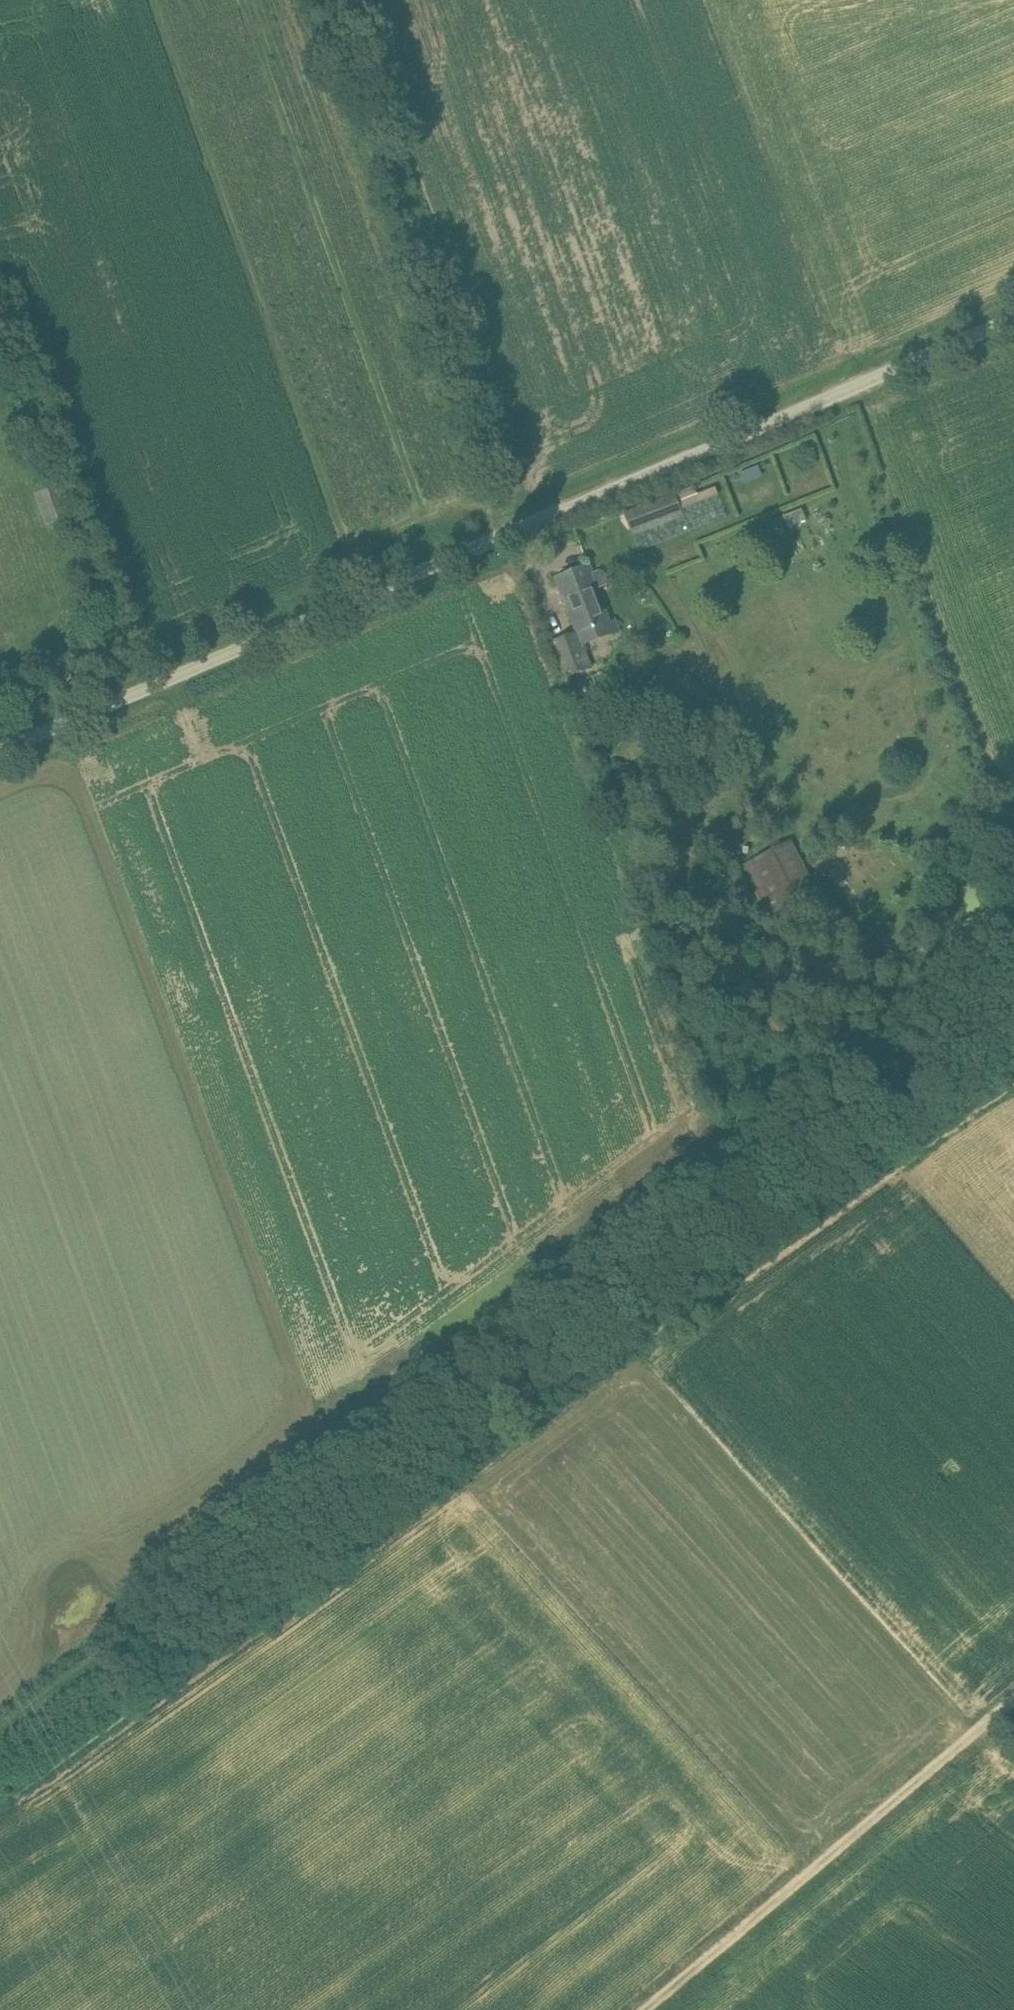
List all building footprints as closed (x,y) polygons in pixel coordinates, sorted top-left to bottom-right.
[(57,484),(33,493),(44,525),(68,516),(57,484)] [(631,528),(681,508),(675,493),(625,513),(631,528)] [(802,509),(784,516),(789,527),(807,520),(802,509)] [(593,572),(590,564),(556,577),(577,632),(553,642),(567,676),(591,667),(582,644),(619,630),(615,619),(609,621),(597,588),(602,586),(605,583),(605,579),(604,574),(600,572),(597,570),(593,572)] [(790,839),(782,844),(743,865),(769,913),(816,888),(790,839)]
